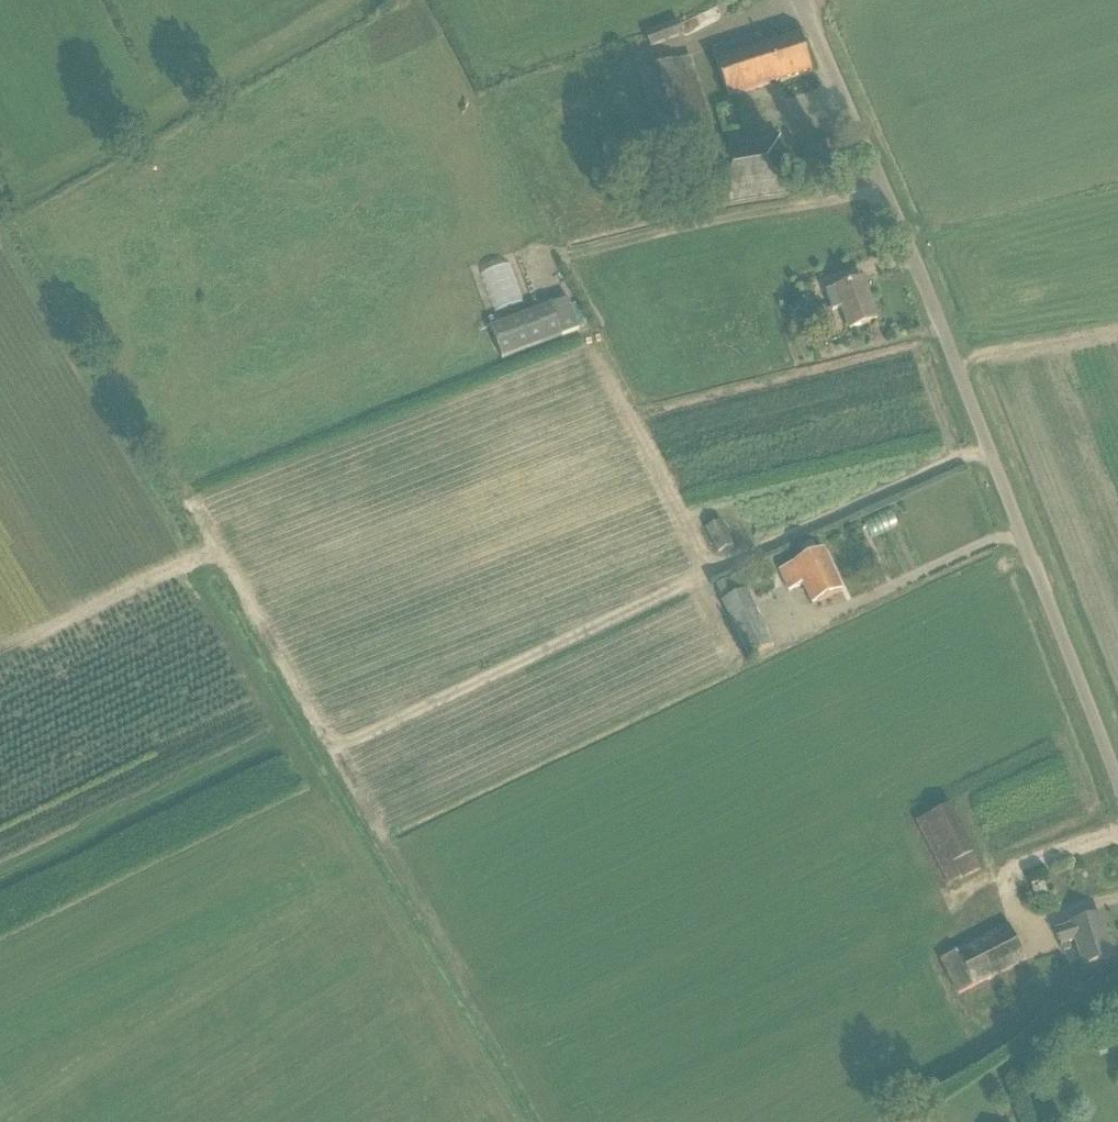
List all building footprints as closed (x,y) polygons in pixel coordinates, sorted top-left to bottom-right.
[(677,23),(645,35),(650,47),(682,34),(677,23)] [(732,97),(791,78),(812,71),(801,35),(776,43),(772,31),(717,49),(732,97)] [(638,73),(662,151),(707,136),(682,58),(638,73)] [(712,147),(721,203),(787,192),(781,137),(762,140),(761,130),(725,136),(726,145),(712,147)] [(850,329),(857,327),(877,320),(863,279),(827,292),(834,311),(843,308),(850,329)] [(563,336),(551,304),(490,327),(503,359),(563,336)] [(812,336),(833,328),(826,307),(805,315),(812,336)] [(722,521),(705,529),(717,553),(734,545),(722,521)] [(813,605),(823,600),(842,591),(823,551),(804,560),(781,571),(791,591),(803,585),(813,605)] [(721,602),(747,658),(772,648),(748,590),(721,602)] [(981,869),(950,806),(917,822),(946,885),(981,869)] [(1084,966),(1093,963),(1114,957),(1101,915),(1071,924),(1072,926),(1057,931),(1064,951),(1070,949),(1069,945),(1076,942),(1084,966)] [(1009,925),(939,960),(958,997),(1027,960),(1009,925)]
